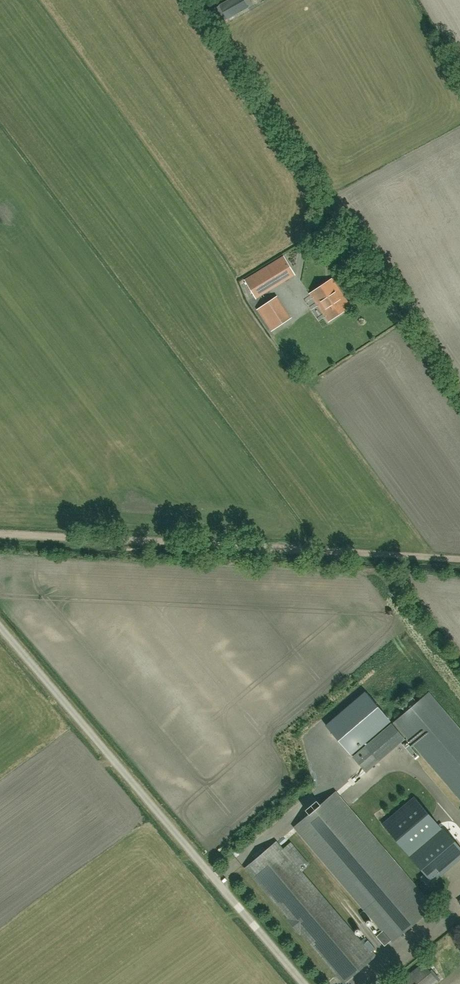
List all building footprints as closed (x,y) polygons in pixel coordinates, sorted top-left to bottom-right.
[(248,8),(244,0),(229,0),(220,5),(227,19),(241,11),(248,8)] [(293,273),(284,258),(246,281),(255,296),(293,273)] [(309,294),(327,321),(349,307),(331,280),(309,294)] [(327,726),(351,754),(390,721),(366,692),(327,726)] [(394,723),(459,799),(459,730),(429,693),(394,723)] [(366,771),(405,739),(392,724),(354,757),(366,771)] [(392,942),(433,907),(427,898),(426,899),(336,792),(321,804),(317,800),(305,809),(309,814),(294,826),(383,930),(376,936),(385,946),(391,941),(392,942)] [(415,796),(382,824),(432,882),(459,859),(459,847),(443,827),(441,828),(415,796)] [(343,983),(374,957),(301,871),(309,864),(291,842),(283,849),(276,841),(246,868),(288,918),(287,918),(300,933),(301,933),(343,983)] [(438,981),(423,962),(396,983),(435,983),(438,981)]
